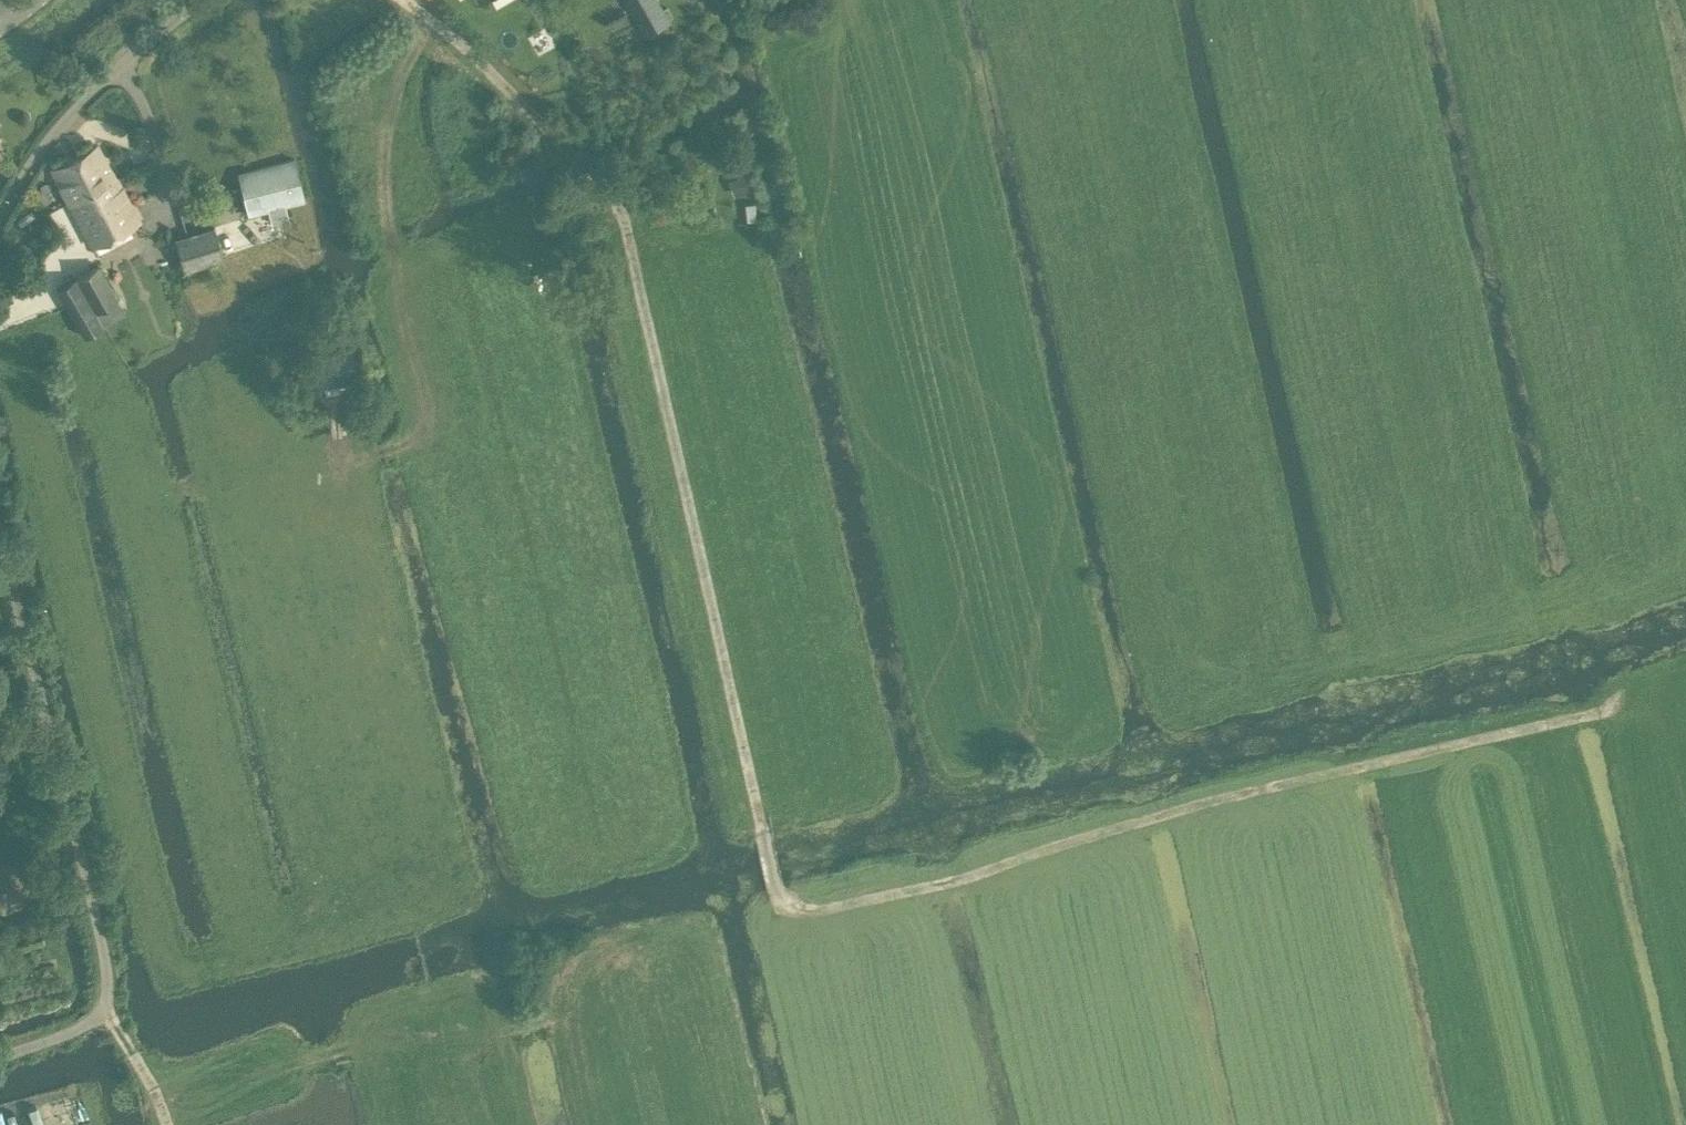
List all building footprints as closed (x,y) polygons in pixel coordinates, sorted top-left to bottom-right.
[(660,0),(625,0),(645,35),(671,21),(660,0)] [(699,143),(685,153),(692,163),(706,153),(699,143)] [(68,201),(113,178),(95,145),(50,168),(68,201)] [(248,214),(303,199),(292,157),(237,172),(248,214)] [(750,172),(730,179),(736,194),(755,187),(750,172)] [(115,176),(113,178),(68,201),(90,244),(138,219),(115,176)] [(223,256),(213,226),(174,239),(184,269),(223,256)] [(98,264),(76,277),(57,288),(84,336),(125,312),(98,264)] [(0,856),(0,907),(2,908),(21,900),(29,882),(22,863),(3,854),(0,856)]
